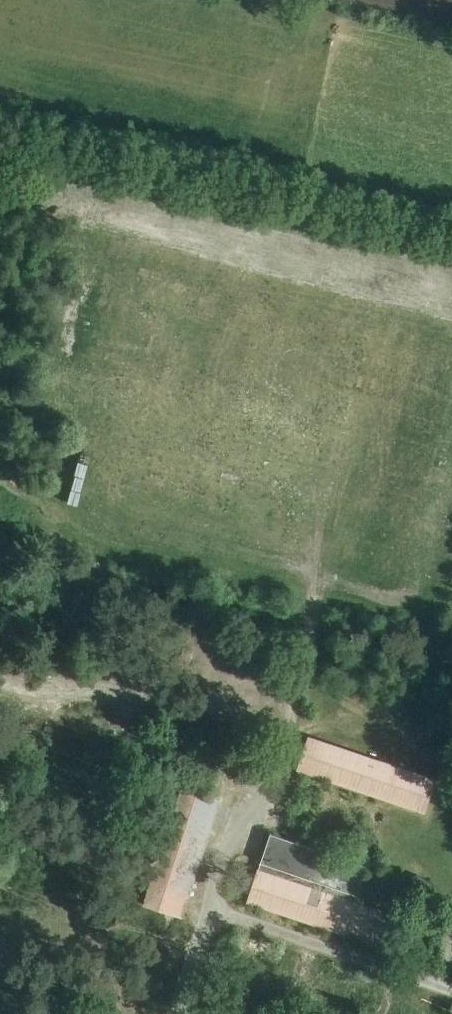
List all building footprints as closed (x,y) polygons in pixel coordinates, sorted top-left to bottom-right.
[(427,814),(438,780),(310,736),(298,770),(427,814)] [(182,918),(220,800),(182,788),(144,905),(182,918)] [(388,950),(399,915),(356,901),(367,867),(271,834),(248,903),(388,950)]
